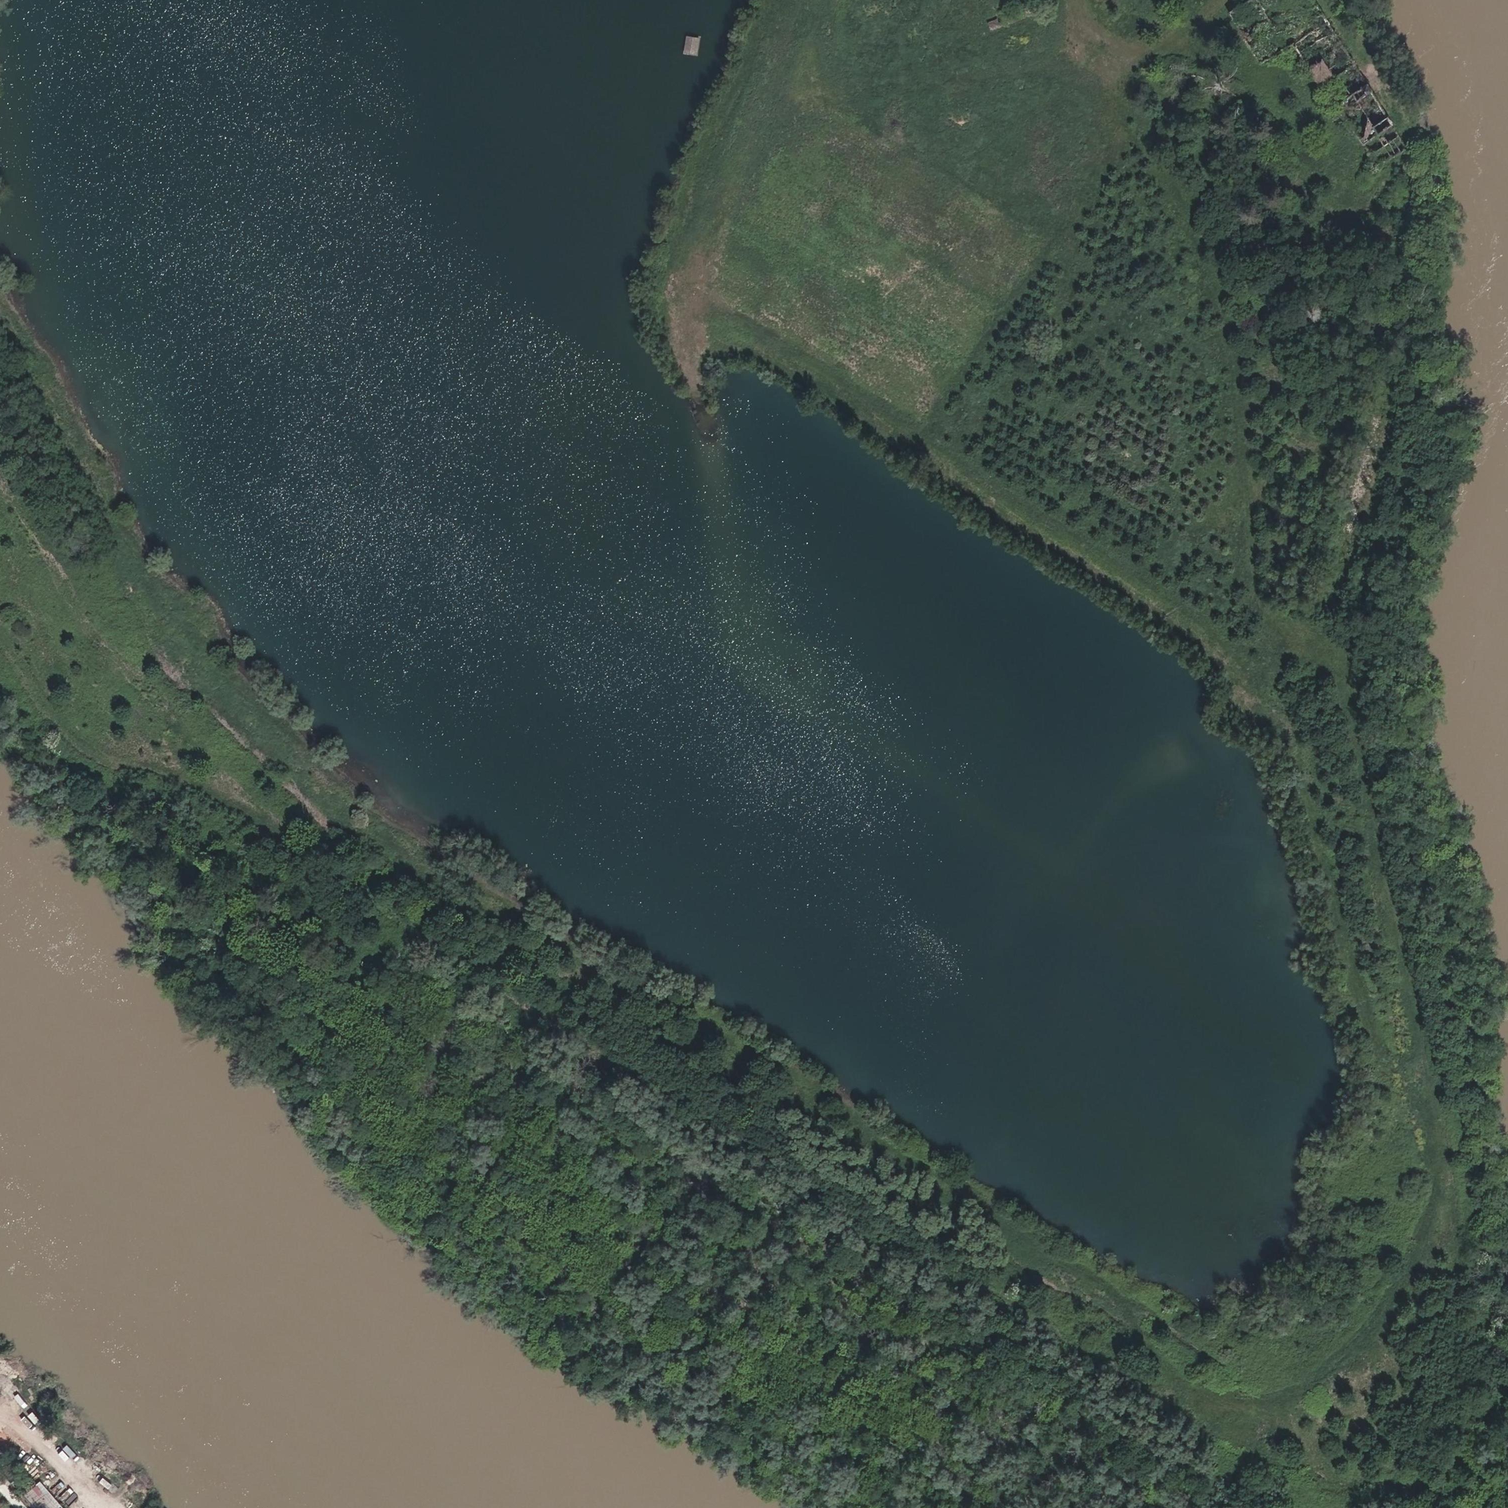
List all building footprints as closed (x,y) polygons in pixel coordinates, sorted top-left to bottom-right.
[(1228,11),(1239,29),(1235,32),(1240,44),(1246,41),(1259,63),(1294,42),(1319,83),(1322,86),(1355,134),(1374,164),(1405,148),(1364,80),(1313,0),(1246,0),(1228,11)] [(15,1487),(20,1483),(16,1479),(10,1485),(13,1489),(15,1487)] [(40,1482),(24,1494),(34,1507),(58,1507),(40,1482)]
